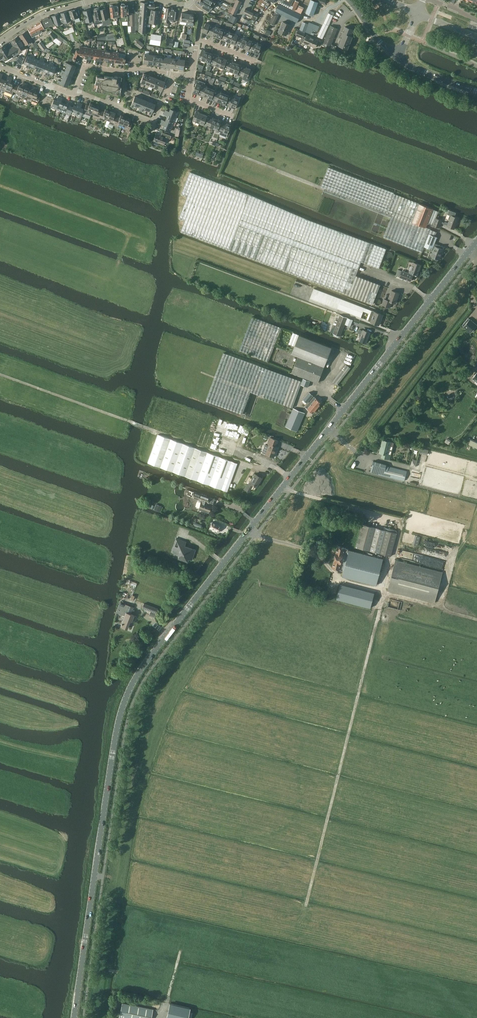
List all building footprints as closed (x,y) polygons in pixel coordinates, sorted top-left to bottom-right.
[(202,7),(209,11),(211,8),(212,9),(214,4),(207,0),(201,0),(200,2),(204,4),(202,7)] [(290,7),(280,2),(276,12),(280,14),(297,22),(302,13),(304,9),(297,6),(300,1),(298,0),(294,0),(290,7)] [(318,2),(313,0),(311,0),(306,12),(313,15),(318,2)] [(139,14),(135,13),(134,13),(135,26),(135,30),(138,30),(138,31),(145,34),(146,15),(147,8),(154,8),(154,4),(147,4),(147,3),(140,2),(139,14)] [(131,30),(135,30),(135,26),(134,13),(128,14),(127,5),(125,5),(124,3),(121,3),(120,5),(120,16),(121,16),(121,21),(131,21),(131,30)] [(102,6),(99,7),(99,8),(101,15),(102,18),(103,22),(103,24),(110,22),(108,12),(106,13),(105,7),(102,7),(102,6)] [(93,15),(95,24),(102,22),(101,18),(102,18),(101,15),(99,8),(99,7),(96,8),(96,9),(93,9),(94,14),(93,15)] [(170,9),(165,8),(165,13),(164,13),(164,15),(164,19),(162,19),(162,22),(163,22),(163,26),(168,26),(168,21),(169,18),(169,15),(170,9)] [(246,8),(243,13),(252,17),(251,19),(255,21),(256,19),(258,13),(246,8)] [(67,11),(70,19),(74,19),(74,22),(79,21),(79,17),(76,9),(67,11)] [(83,10),(86,22),(88,21),(88,24),(93,23),(92,20),(93,20),(90,9),(83,10)] [(148,23),(158,24),(158,19),(157,19),(157,17),(158,11),(151,10),(150,16),(149,16),(148,23)] [(330,11),(318,37),(322,39),(334,13),(330,11)] [(273,15),(269,23),(273,25),(279,15),(279,14),(275,12),(273,15)] [(49,15),(41,19),(44,27),(51,24),(52,27),(55,25),(52,22),(49,15)] [(32,26),(36,32),(37,32),(37,34),(41,31),(40,30),(43,28),(40,21),(32,26)] [(286,35),(290,25),(283,21),(278,31),(286,35)] [(209,35),(213,25),(210,24),(205,22),(202,31),(206,33),(206,34),(209,35)] [(319,26),(309,22),(308,24),(303,22),(299,30),(311,34),(313,29),(317,31),(319,26)] [(216,37),(220,28),(216,27),(216,26),(213,25),(209,35),(212,36),(212,35),(216,37)] [(36,32),(32,26),(27,28),(32,37),(37,34),(37,32),(36,32)] [(331,26),(323,46),(330,48),(338,28),(331,26)] [(352,36),(351,35),(353,29),(345,26),(340,38),(341,39),(339,45),(347,48),(352,36)] [(220,28),(216,37),(220,39),(223,40),(227,30),(224,29),(223,30),(220,28)] [(227,30),(223,40),(226,42),(226,41),(230,43),(233,34),(230,32),(227,30)] [(19,36),(25,44),(31,40),(25,32),(19,36)] [(159,45),(160,35),(151,34),(149,43),(159,45)] [(233,34),(230,43),(234,44),(234,45),(237,46),(241,36),(238,35),(237,35),(233,34)] [(315,46),(316,43),(319,44),(321,40),(307,35),(304,42),(315,46)] [(16,55),(19,53),(17,51),(24,46),(18,36),(11,40),(13,42),(9,45),(16,55)] [(63,40),(59,36),(57,39),(55,37),(53,41),(59,46),(63,40)] [(241,36),(237,46),(240,47),(244,48),(247,39),(244,38),(244,37),(241,36)] [(122,37),(116,39),(117,45),(121,46),(121,45),(124,44),(122,37)] [(247,39),(244,48),(248,50),(251,51),(255,41),(251,40),(251,41),(247,39)] [(140,48),(143,44),(137,40),(134,43),(140,48)] [(46,48),(41,41),(37,44),(42,51),(46,48)] [(255,41),(251,51),(254,53),(254,52),(258,54),(262,45),(257,43),(258,43),(255,41)] [(9,45),(5,47),(3,45),(0,47),(0,59),(2,57),(3,59),(11,55),(12,57),(16,55),(9,45)] [(82,56),(83,47),(80,46),(79,50),(76,50),(72,59),(78,61),(79,59),(78,59),(79,56),(82,56)] [(205,61),(209,52),(205,51),(205,50),(202,49),(198,59),(201,60),(205,61)] [(115,52),(114,62),(116,62),(115,63),(123,64),(125,58),(125,54),(118,53),(115,52)] [(209,52),(205,61),(209,63),(212,65),(216,55),(213,53),(212,54),(209,52)] [(20,54),(15,59),(21,63),(25,58),(20,54)] [(28,67),(33,55),(30,54),(30,56),(27,55),(24,63),(27,64),(26,67),(28,67)] [(33,55),(28,67),(30,68),(31,66),(33,67),(37,59),(34,58),(35,56),(33,55)] [(216,55),(212,65),(215,66),(215,65),(219,67),(222,58),(219,56),(216,55)] [(37,59),(33,67),(36,68),(35,70),(37,71),(42,59),(40,58),(39,60),(37,59)] [(222,58),(219,67),(223,68),(223,69),(226,70),(230,60),(227,59),(226,59),(222,58)] [(42,59),(37,71),(39,72),(40,70),(43,71),(46,63),(44,62),(44,60),(42,59)] [(46,63),(43,71),(45,72),(45,74),(47,75),(53,60),(50,59),(49,64),(46,63)] [(53,60),(47,75),(49,76),(50,73),(53,74),(56,67),(53,66),(55,61),(53,60)] [(230,60),(226,70),(229,71),(233,72),(236,63),(232,62),(233,61),(230,60)] [(66,68),(76,72),(77,70),(74,69),(75,66),(65,62),(64,64),(67,65),(66,68)] [(236,63),(233,72),(237,74),(236,74),(240,76),(244,66),(240,64),(240,65),(236,63)] [(243,77),(242,79),(247,81),(250,73),(249,73),(250,69),(246,67),(247,67),(244,66),(240,76),(243,77)] [(61,72),(71,76),(72,73),(75,74),(76,72),(66,68),(65,71),(62,70),(61,72)] [(62,78),(72,82),(73,80),(70,79),(71,76),(61,72),(60,74),(63,75),(62,78)] [(110,92),(119,94),(121,86),(119,86),(120,81),(120,82),(121,76),(114,75),(114,77),(104,75),(104,77),(97,76),(96,80),(99,81),(98,83),(97,83),(97,84),(96,88),(99,88),(99,91),(97,91),(103,92),(104,90),(110,91),(110,92)] [(0,88),(0,89),(4,91),(10,77),(8,76),(6,80),(3,79),(0,87),(0,88)] [(12,94),(13,91),(15,85),(13,84),(13,83),(10,82),(12,78),(10,77),(4,91),(12,94)] [(57,82),(67,86),(68,83),(71,84),(72,82),(62,78),(61,81),(58,80),(57,82)] [(195,86),(193,92),(197,93),(197,94),(200,95),(204,85),(204,83),(196,80),(195,82),(195,83),(196,83),(195,86)] [(20,97),(25,83),(23,82),(21,86),(18,85),(18,86),(15,85),(13,91),(16,92),(15,93),(18,94),(17,96),(20,97)] [(25,97),(28,89),(26,88),(27,84),(25,83),(20,97),(22,98),(23,96),(25,97)] [(207,97),(210,88),(207,87),(207,86),(204,85),(200,95),(203,96),(207,97)] [(29,101),(35,87),(32,86),(31,90),(28,89),(25,97),(28,98),(27,100),(29,101)] [(38,101),(40,95),(38,94),(38,93),(35,92),(37,88),(35,87),(29,101),(31,102),(32,100),(35,101),(35,100),(38,101)] [(210,88),(207,97),(211,99),(214,101),(218,91),(215,89),(214,90),(210,88)] [(221,103),(224,94),(221,92),(218,91),(214,101),(217,102),(217,101),(221,103)] [(134,96),(130,106),(133,107),(134,104),(139,106),(138,109),(143,111),(144,108),(149,110),(148,113),(151,114),(155,104),(152,103),(153,100),(148,98),(147,101),(142,99),(143,96),(138,94),(137,97),(134,96)] [(224,94),(221,103),(225,104),(225,105),(228,106),(232,96),(228,95),(224,94)] [(232,96),(228,106),(231,107),(235,108),(239,99),(234,98),(235,97),(232,96)] [(54,99),(51,106),(56,108),(60,97),(58,97),(56,100),(54,99)] [(63,103),(60,110),(65,112),(69,101),(67,100),(66,104),(63,103)] [(73,107),(71,112),(75,114),(80,103),(77,102),(76,106),(73,105),(73,107)] [(90,116),(91,114),(94,106),(91,105),(92,104),(90,103),(89,105),(86,104),(83,113),(90,116)] [(98,119),(101,110),(99,109),(100,107),(97,106),(97,107),(94,106),(91,114),(94,115),(93,117),(98,119)] [(106,120),(110,112),(107,111),(107,110),(105,109),(104,111),(101,110),(98,119),(102,121),(103,118),(106,120)] [(196,110),(192,120),(195,122),(195,121),(199,123),(203,114),(199,112),(196,110)] [(108,124),(109,123),(113,125),(116,116),(114,115),(115,113),(113,112),(112,113),(110,112),(106,120),(105,123),(108,124)] [(166,118),(173,121),(175,116),(164,112),(163,114),(167,115),(166,118)] [(206,126),(210,116),(207,115),(203,114),(199,123),(203,124),(203,125),(206,126)] [(116,116),(113,125),(118,127),(118,125),(121,126),(125,118),(122,117),(122,116),(120,115),(119,117),(116,116)] [(213,128),(217,119),(213,118),(213,117),(210,116),(206,126),(209,127),(213,128)] [(128,131),(132,122),(129,121),(130,119),(128,118),(127,119),(125,118),(121,126),(125,127),(124,129),(128,131)] [(220,132),(224,121),(221,120),(221,121),(217,119),(213,128),(217,130),(220,132)] [(172,126),(160,121),(159,124),(163,125),(162,128),(170,131),(172,126)] [(224,121),(220,132),(219,134),(226,137),(231,125),(227,123),(224,121)] [(155,133),(153,140),(155,141),(154,144),(158,145),(159,143),(163,144),(166,138),(169,139),(171,136),(161,132),(160,135),(155,133)] [(324,179),(321,187),(324,188),(392,215),(392,214),(425,227),(433,209),(418,203),(394,193),(328,167),(324,179)] [(361,262),(367,264),(379,268),(386,249),(302,216),(252,195),(193,173),(190,172),(181,194),(187,196),(178,218),(184,220),(180,231),(237,253),(296,275),(373,304),(380,284),(374,282),(356,275),(361,262)] [(441,221),(441,223),(443,223),(448,225),(447,226),(454,228),(458,218),(454,217),(456,213),(455,212),(449,210),(448,214),(450,215),(448,219),(450,219),(448,223),(445,221),(444,222),(443,222),(441,221)] [(437,237),(435,236),(436,231),(425,227),(392,214),(392,215),(391,217),(383,237),(422,252),(424,246),(433,250),(431,256),(435,257),(434,258),(434,259),(437,260),(438,259),(438,258),(439,259),(443,249),(438,247),(438,244),(434,243),(437,237)] [(436,218),(433,226),(439,228),(441,223),(441,221),(442,220),(436,218)] [(413,262),(409,273),(402,271),(397,270),(395,275),(400,277),(410,281),(413,273),(417,275),(421,265),(413,262)] [(310,298),(361,317),(365,308),(314,288),(310,298)] [(390,307),(391,302),(395,303),(399,293),(391,290),(388,300),(384,299),(382,304),(390,307)] [(379,325),(383,315),(374,311),(370,322),(379,325)] [(353,320),(347,318),(340,315),(333,333),(340,336),(345,324),(350,326),(353,320)] [(252,317),(239,350),(268,362),(281,328),(252,317)] [(463,326),(471,333),(476,325),(470,319),(468,318),(462,325),(463,326)] [(360,329),(358,333),(361,334),(359,340),(366,343),(370,332),(363,330),(360,329)] [(294,345),(291,353),(298,355),(292,372),(318,382),(332,347),(293,331),(288,343),(294,345)] [(223,353),(206,401),(237,412),(242,414),(250,392),(259,366),(237,358),(223,353)] [(350,367),(345,364),(332,381),(337,385),(350,367)] [(259,366),(250,392),(264,397),(292,407),(302,381),(293,378),(266,368),(259,366)] [(308,387),(310,381),(303,378),(301,384),(308,387)] [(307,402),(313,395),(309,392),(303,399),(307,402)] [(309,402),(317,408),(321,402),(314,396),(309,402)] [(317,408),(309,402),(305,407),(313,413),(317,408)] [(297,431),(304,413),(293,408),(286,426),(297,431)] [(241,428),(237,427),(218,420),(213,433),(236,442),(241,428)] [(157,435),(147,463),(159,467),(227,491),(237,463),(170,439),(157,435)] [(265,444),(262,452),(266,454),(273,456),(277,447),(275,446),(277,441),(270,438),(267,445),(265,444)] [(476,448),(476,442),(468,438),(465,443),(476,448)] [(389,459),(391,455),(388,454),(390,442),(382,440),(379,452),(382,453),(381,457),(389,459)] [(370,472),(383,475),(393,477),(404,481),(407,471),(386,466),(386,464),(373,461),(370,472)] [(254,474),(248,485),(247,484),(244,489),(249,491),(253,484),(256,486),(261,477),(254,474)] [(194,492),(192,497),(197,499),(197,501),(195,506),(196,507),(198,508),(198,509),(208,512),(211,504),(207,502),(209,497),(194,492)] [(154,509),(160,511),(162,505),(156,503),(154,509)] [(218,532),(221,526),(212,521),(209,528),(212,529),(212,530),(214,531),(215,531),(218,532)] [(390,555),(396,532),(362,523),(356,546),(390,555)] [(415,534),(413,543),(418,545),(421,536),(415,534)] [(191,559),(194,549),(184,545),(185,541),(175,538),(171,551),(179,554),(178,558),(185,560),(186,557),(191,559)] [(343,569),(348,548),(338,546),(332,567),(343,569)] [(348,548),(343,569),(341,576),(377,585),(384,558),(348,548)] [(447,561),(412,553),(410,559),(445,568),(447,561)] [(387,590),(434,602),(442,571),(395,559),(387,590)] [(371,607),(374,595),(374,593),(340,584),(340,586),(336,599),(371,607)] [(116,612),(125,615),(120,626),(126,628),(129,620),(132,621),(133,619),(135,619),(136,616),(131,614),(134,607),(120,602),(116,612)] [(155,617),(158,609),(144,603),(142,607),(151,611),(149,615),(155,617)] [(152,1009),(122,1002),(119,1017),(151,1017),(152,1009)] [(166,1017),(187,1017),(190,1008),(170,1003),(166,1017)]
